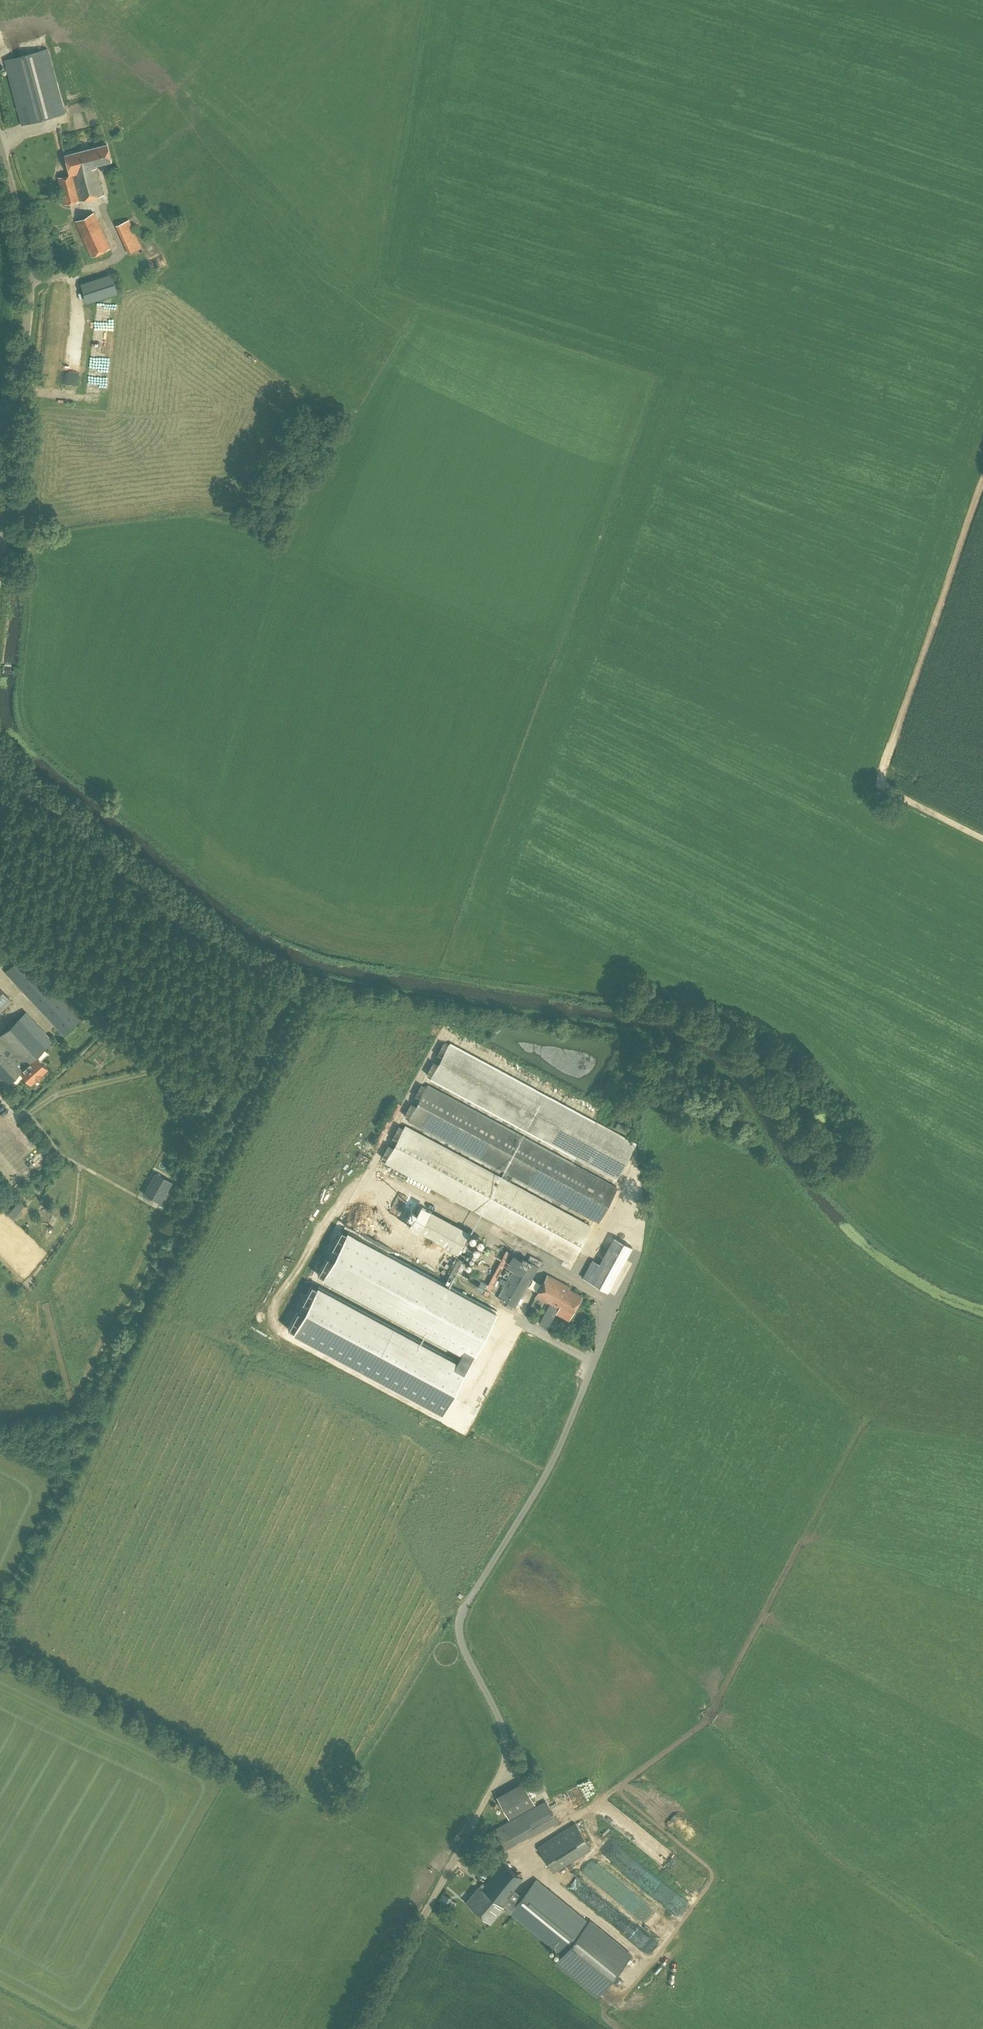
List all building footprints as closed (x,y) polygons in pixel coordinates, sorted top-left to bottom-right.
[(21,125),(54,116),(65,113),(48,48),(37,52),(4,60),(21,125)] [(65,205),(103,195),(96,168),(96,165),(111,161),(107,144),(65,155),(70,174),(58,177),(65,205)] [(91,257),(110,248),(94,213),(75,222),(91,257)] [(133,218),(118,225),(131,254),(146,248),(133,218)] [(87,303),(118,293),(112,274),(81,283),(87,303)] [(100,384),(98,395),(111,397),(113,381),(107,380),(106,384),(100,384)] [(64,1035),(82,1019),(22,956),(5,972),(64,1035)] [(12,1000),(0,987),(0,1011),(12,1000)] [(47,1068),(36,1056),(45,1048),(53,1040),(27,1011),(18,1019),(0,1036),(0,1078),(6,1084),(20,1071),(31,1083),(47,1068)] [(617,1178),(635,1145),(449,1045),(431,1078),(617,1178)] [(599,1221),(616,1189),(426,1086),(409,1119),(582,1212),(599,1221)] [(600,1094),(605,1097),(609,1090),(604,1087),(600,1094)] [(618,1123),(616,1128),(634,1134),(636,1129),(618,1123)] [(571,1263),(590,1228),(404,1128),(386,1160),(533,1240),(532,1242),(571,1263)] [(155,1173),(144,1194),(159,1202),(171,1182),(155,1173)] [(509,1182),(511,1176),(505,1173),(503,1178),(509,1182)] [(410,1228),(462,1251),(472,1227),(421,1204),(410,1228)] [(502,1312),(350,1227),(323,1271),(467,1352),(463,1359),(320,1278),(293,1326),(446,1412),(502,1312)] [(608,1291),(632,1247),(614,1237),(599,1264),(592,1260),(582,1278),(608,1291)] [(475,1254),(467,1257),(470,1265),(478,1262),(475,1254)] [(539,1266),(526,1259),(524,1263),(519,1260),(497,1297),(515,1307),(539,1266)] [(457,1269),(457,1275),(465,1275),(465,1270),(460,1270),(460,1264),(447,1263),(447,1269),(457,1269)] [(572,1313),(582,1296),(569,1289),(570,1287),(547,1274),(535,1296),(550,1304),(545,1313),(553,1317),(559,1306),(572,1313)] [(501,1366),(507,1357),(503,1355),(498,1364),(501,1366)] [(496,1363),(487,1370),(491,1375),(500,1368),(496,1363)] [(470,1418),(471,1418),(478,1404),(470,1400),(458,1421),(467,1425),(470,1418)] [(508,1818),(534,1803),(523,1782),(496,1796),(508,1818)] [(528,1836),(556,1821),(546,1802),(482,1837),(486,1843),(493,1855),(528,1835),(528,1836)] [(553,1870),(590,1847),(575,1823),(537,1847),(553,1870)] [(466,1902),(491,1922),(504,1907),(562,1955),(554,1964),(596,1998),(630,1957),(535,1879),(521,1898),(513,1892),(523,1879),(503,1862),(481,1888),(479,1886),(466,1902)] [(613,1904),(604,1913),(612,1921),(621,1912),(613,1904)]
